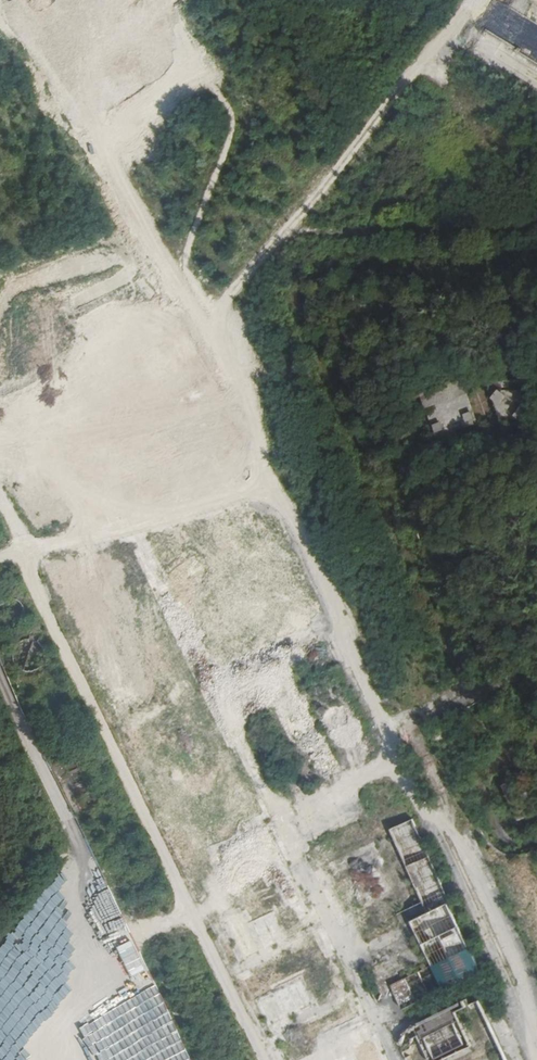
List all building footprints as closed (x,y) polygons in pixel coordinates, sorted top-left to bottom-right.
[(519,52),(505,74),(536,94),(536,63),(519,52)] [(410,405),(411,408),(423,444),(438,439),(440,444),(456,439),(454,433),(494,420),(476,366),(456,373),(460,383),(461,382),(469,405),(465,407),(455,378),(418,391),(420,397),(416,398),(417,402),(410,405)] [(523,394),(519,390),(497,389),(495,391),(503,418),(528,421),(532,418),(523,394)] [(529,430),(530,423),(512,420),(511,427),(529,430)] [(415,450),(413,444),(406,447),(408,452),(415,450)] [(412,485),(420,482),(415,470),(407,472),(412,485)] [(264,597),(248,560),(213,576),(230,612),(264,597)] [(276,622),(268,606),(242,618),(250,634),(276,622)] [(296,615),(285,619),(288,624),(293,622),(298,633),(303,631),(296,615)] [(44,651),(42,646),(38,642),(41,634),(31,631),(28,639),(23,639),(18,641),(14,645),(12,650),(11,655),(12,660),(14,665),(18,668),(22,671),(27,672),(33,671),(37,669),(41,666),(44,661),(45,656),(44,651)] [(280,631),(266,637),(269,645),(283,640),(280,631)] [(149,690),(146,683),(138,686),(136,681),(129,683),(132,689),(125,693),(128,700),(149,690)] [(429,784),(420,764),(412,767),(422,788),(429,784)] [(449,902),(452,901),(414,817),(391,828),(428,911),(449,902)] [(266,821),(256,822),(257,831),(267,830),(266,821)] [(394,868),(387,853),(380,856),(387,871),(394,868)] [(368,903),(393,891),(379,861),(354,873),(368,903)] [(328,878),(323,868),(314,872),(318,882),(328,878)] [(203,878),(199,869),(194,872),(195,876),(191,878),(193,883),(203,878)] [(444,990),(483,971),(449,902),(428,911),(409,920),(430,962),(444,990)] [(285,939),(271,910),(252,920),(266,949),(285,939)] [(252,967),(267,960),(243,911),(220,923),(243,971),(252,967)] [(345,987),(330,956),(325,959),(327,965),(326,966),(337,991),(345,987)] [(403,1009),(444,990),(430,962),(390,982),(391,985),(403,1009)] [(240,981),(255,974),(252,967),(243,971),(237,975),(240,981)] [(271,1028),(316,1006),(302,977),(257,999),(271,1028)] [(399,1011),(403,1009),(391,985),(387,987),(399,1011)] [(469,1043),(453,1009),(414,1028),(420,1039),(423,1037),(434,1059),(469,1043)] [(287,1031),(271,1038),(275,1048),(291,1040),(287,1031)] [(346,1052),(330,1059),(351,1059),(346,1052)]
